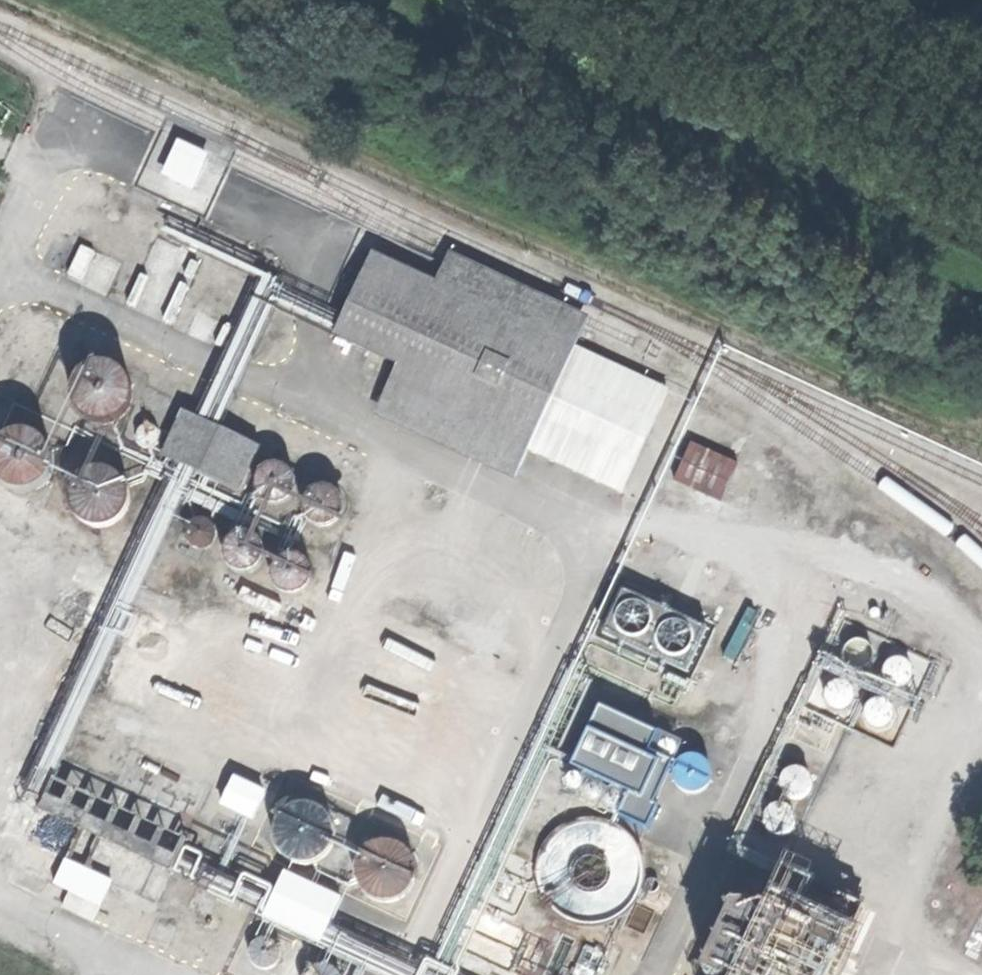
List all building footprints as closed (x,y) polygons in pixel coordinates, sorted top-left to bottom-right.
[(135,186),(202,217),(231,156),(233,151),(166,119),(163,124),(135,186)] [(387,235),(377,256),(441,286),(451,265),(387,235)] [(342,330),(406,360),(441,286),(377,256),(342,330)] [(451,265),(441,286),(575,349),(554,394),(572,402),(577,404),(608,339),(451,265)] [(397,379),(531,442),(547,408),(554,394),(575,349),(441,286),(406,360),(397,379)] [(105,410),(124,397),(127,373),(114,354),(90,351),(71,364),(68,388),(81,407),(105,410)] [(524,458),(531,442),(397,379),(390,395),(524,458)] [(566,416),(572,402),(554,394),(547,408),(566,416)] [(177,454),(254,489),(273,446),(196,411),(177,454)] [(146,438),(154,433),(156,423),(150,416),(141,414),(134,419),(132,428),(137,436),(146,438)] [(35,483),(53,470),(56,448),(44,430),(22,426),(4,439),(0,461),(13,479),(35,483)] [(684,443),(667,479),(716,501),(733,465),(684,443)] [(107,516),(126,501),(128,477),(113,459),(89,457),(71,472),(69,495),(84,514),(107,516)] [(327,518),(340,508),(342,493),(333,480),(318,478),(305,487),(303,503),(312,515),(327,518)] [(376,540),(389,530),(392,515),(383,502),(367,499),(354,508),(352,524),(361,537),(376,540)] [(249,558),(260,550),(263,537),(255,526),(242,523),(231,531),(228,544),(236,555),(249,558)] [(295,583),(308,574),(311,558),(302,545),(287,542),(273,551),(271,567),(280,580),(295,583)] [(346,608),(359,598),(361,582),(351,569),(335,567),(322,577),(320,593),(330,606),(346,608)] [(619,580),(595,630),(670,665),(664,678),(688,689),(718,627),(619,580)] [(126,635),(146,644),(159,613),(138,605),(126,635)] [(599,707),(589,731),(659,761),(643,797),(659,804),(685,744),(599,707)] [(620,817),(648,829),(659,804),(643,797),(659,761),(589,731),(572,769),(630,794),(620,817)] [(41,888),(95,914),(111,880),(152,899),(206,784),(138,751),(117,797),(58,769),(40,807),(17,796),(3,826),(39,843),(26,872),(45,881),(41,888)] [(697,793),(710,786),(714,773),(707,760),(693,756),(681,763),(676,777),(683,789),(697,793)] [(562,792),(620,817),(630,794),(572,769),(562,792)] [(224,773),(210,803),(244,818),(258,789),(224,773)] [(307,859),(327,843),(330,819),(314,799),(290,796),(270,812),(267,836),(283,856),(307,859)] [(216,837),(208,853),(232,865),(250,829),(216,812),(206,832),(216,837)] [(773,846),(785,841),(789,829),(784,817),(771,812),(760,818),(755,830),(761,842),(773,846)] [(617,905),(630,891),(635,877),(637,872),(636,855),(627,836),(614,824),(594,818),(577,818),(558,828),(547,840),(540,860),(541,877),(548,893),(563,907),(579,914),(600,913),(617,905)] [(388,898),(409,883),(414,858),(399,836),(374,832),(352,846),(348,872),(362,893),(388,898)] [(649,880),(655,877),(657,872),(655,866),(649,864),(644,866),(641,872),(643,877),(649,880)] [(204,867),(184,911),(214,925),(219,914),(211,910),(226,877),(204,867)] [(279,868),(259,909),(317,936),(336,895),(279,868)] [(856,907),(774,870),(726,974),(825,974),(856,907)] [(172,877),(164,892),(175,898),(183,882),(172,877)] [(630,891),(644,897),(649,884),(635,877),(630,891)] [(459,935),(514,962),(519,952),(526,936),(531,926),(476,899),(459,935)] [(640,901),(628,924),(645,933),(657,911),(640,901)] [(728,933),(738,928),(741,918),(736,909),(725,906),(716,911),(713,921),(718,930),(728,933)] [(148,925),(160,931),(166,919),(154,913),(148,925)] [(576,940),(561,933),(540,974),(559,974),(576,940)] [(273,966),(283,959),(284,947),(277,937),(265,935),(255,943),(253,955),(261,965),(273,966)] [(534,940),(526,936),(519,952),(526,956),(534,940)] [(718,937),(711,939),(707,946),(708,953),(715,957),(722,956),(726,949),(725,941),(718,937)] [(569,974),(590,974),(597,961),(580,953),(569,974)] [(696,955),(688,964),(688,974),(718,974),(718,964),(709,955),(696,955)] [(342,973),(331,958),(312,956),(297,967),(296,974),(342,974),(342,973)]
